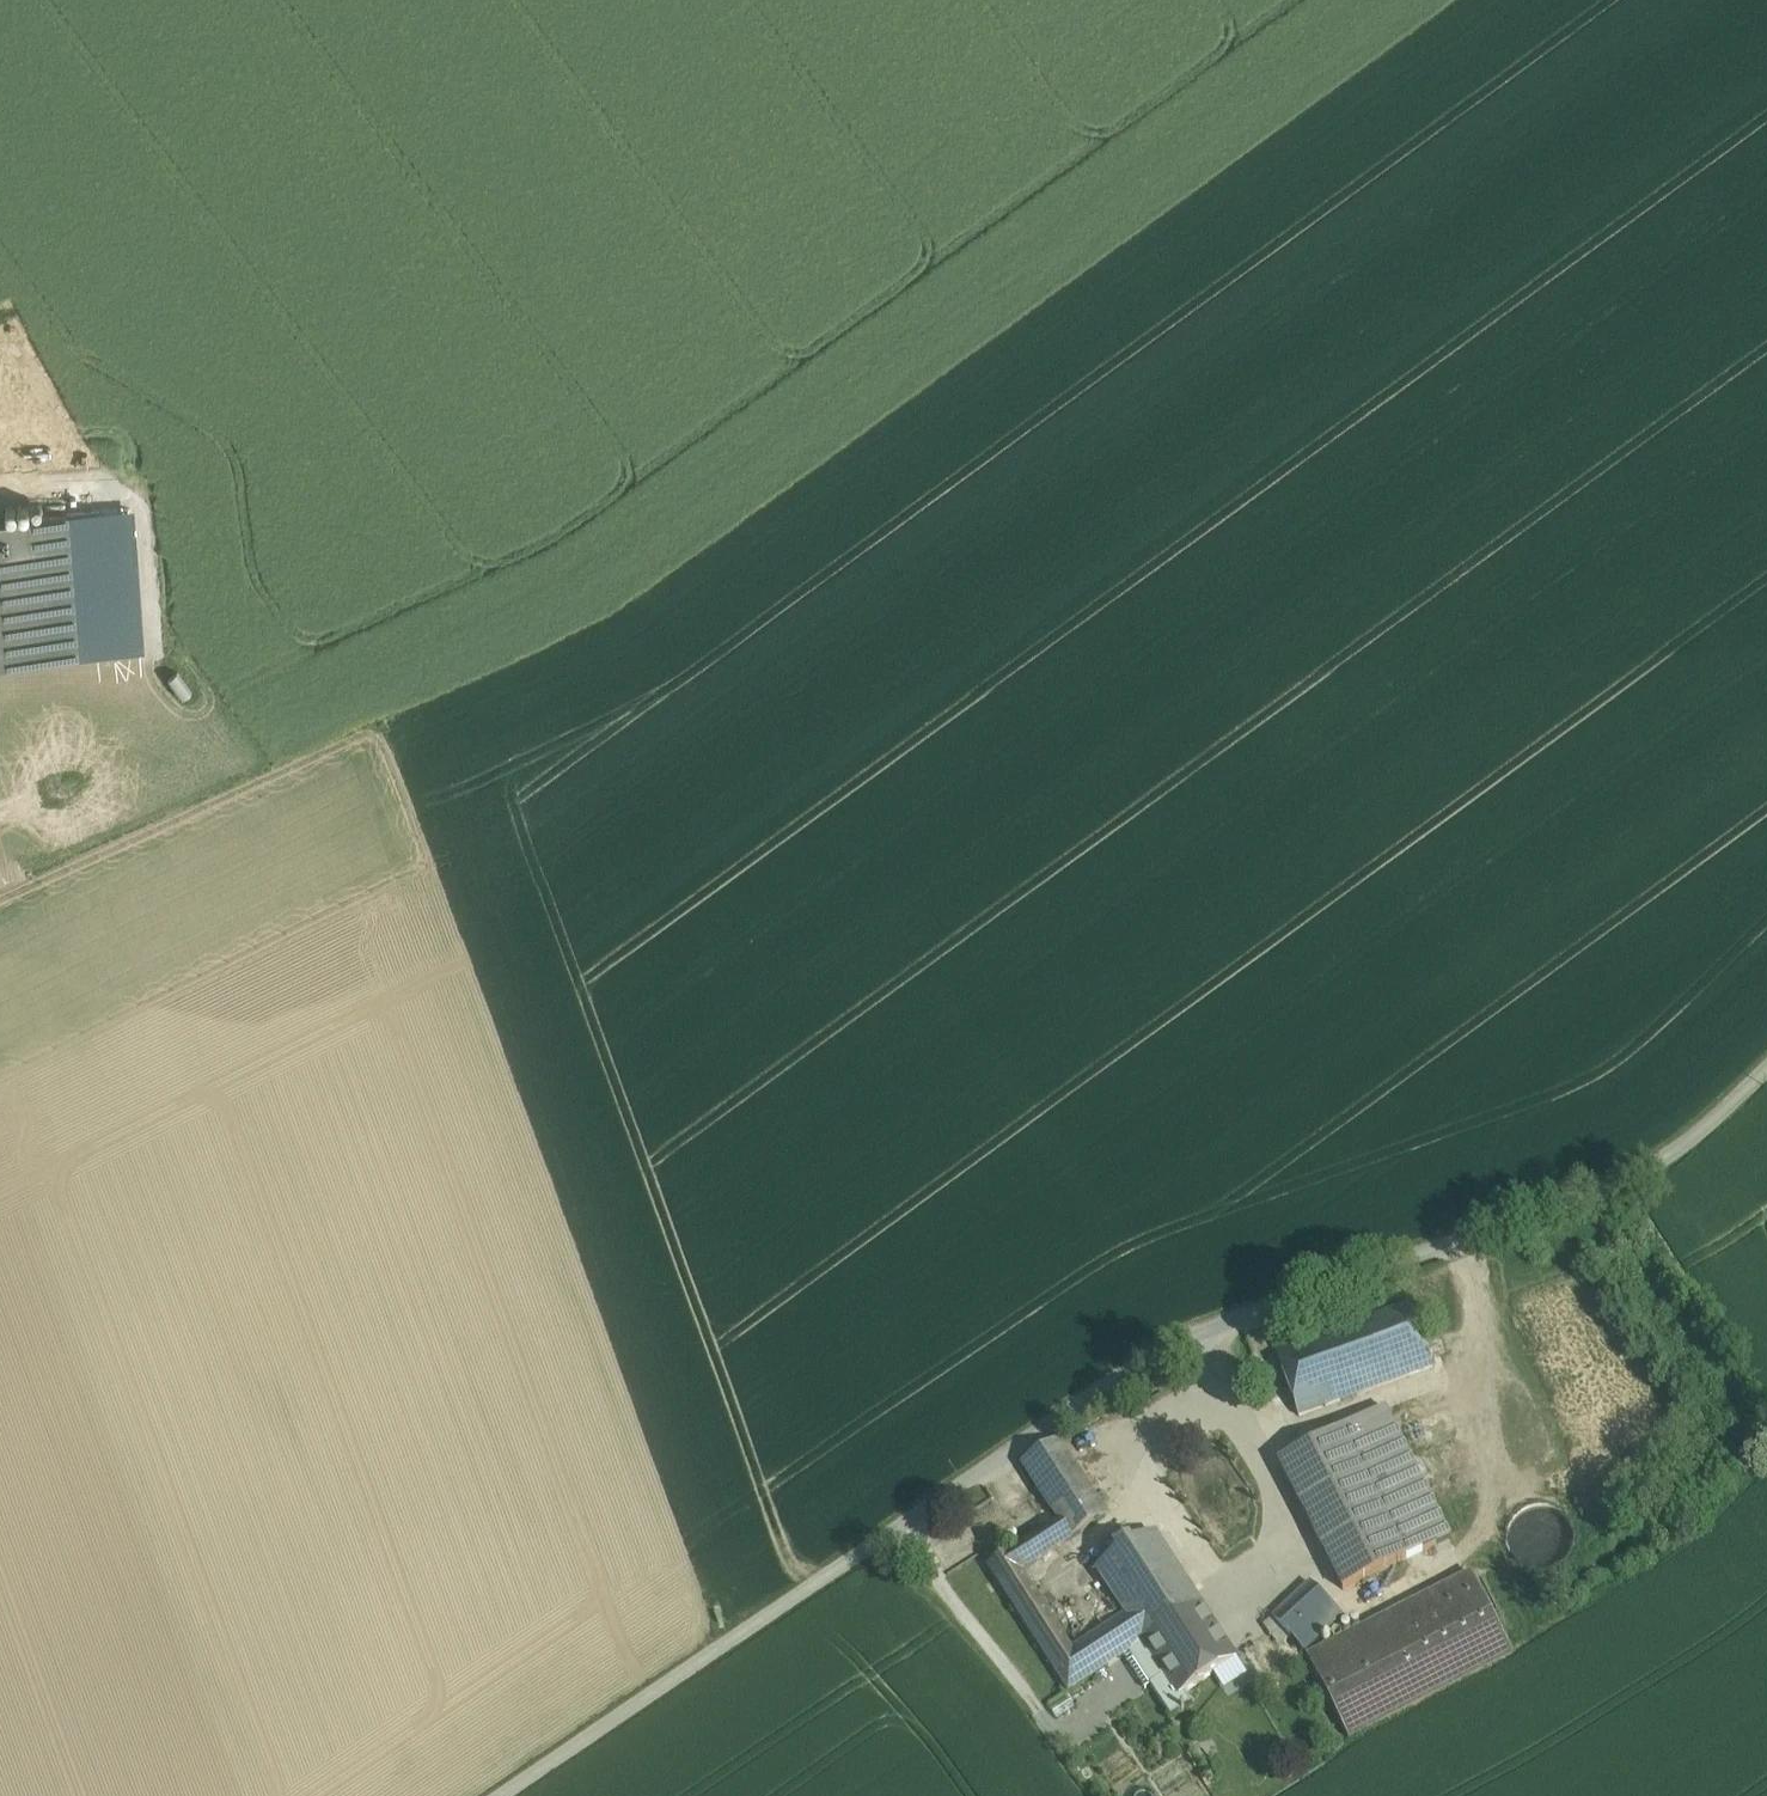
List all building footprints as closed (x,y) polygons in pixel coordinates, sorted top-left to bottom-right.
[(2,661),(78,656),(67,512),(2,517),(0,517),(0,637),(2,661)] [(1406,1297),(1271,1350),(1296,1414),(1429,1360),(1406,1297)] [(1450,1536),(1385,1408),(1342,1429),(1407,1558),(1450,1536)] [(1407,1558),(1342,1429),(1278,1461),(1343,1590),(1407,1558)] [(1125,1617),(1073,1651),(1022,1573),(1107,1517),(1059,1442),(1023,1466),(1060,1524),(990,1571),(1070,1696),(1130,1655),(1144,1645),(1125,1617)] [(1572,1547),(1575,1534),(1572,1521),(1564,1510),(1553,1502),(1540,1500),(1527,1503),(1516,1510),(1509,1521),(1506,1535),(1509,1548),(1517,1558),(1528,1566),(1541,1568),(1554,1565),(1565,1558),(1572,1547)] [(1202,1606),(1155,1534),(1096,1572),(1125,1617),(1144,1645),(1202,1606)] [(1471,1572),(1307,1656),(1348,1737),(1512,1653),(1471,1572)] [(1328,1603),(1310,1583),(1299,1594),(1317,1614),(1328,1603)] [(1299,1594),(1272,1618),(1289,1638),(1317,1614),(1299,1594)] [(1202,1606),(1144,1645),(1179,1698),(1237,1659),(1202,1606)] [(1317,1614),(1289,1638),(1302,1652),(1329,1628),(1317,1614)] [(1179,1698),(1144,1645),(1130,1655),(1172,1715),(1184,1706),(1179,1698)]
